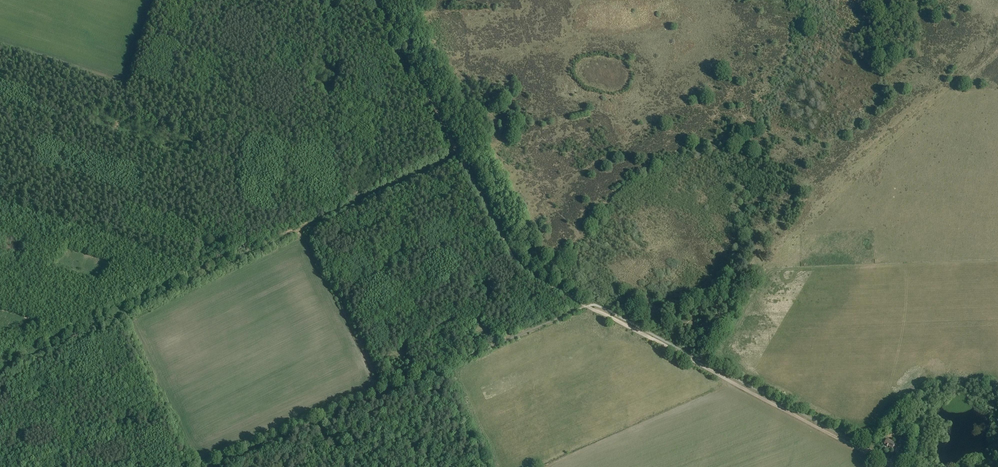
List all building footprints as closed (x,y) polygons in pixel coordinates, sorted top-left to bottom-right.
[(890,441),(887,439),(884,444),(887,445),(886,446),(887,447),(888,446),(892,448),(893,447),(895,449),(898,444),(893,442),(894,441),(891,440),(890,441)]
